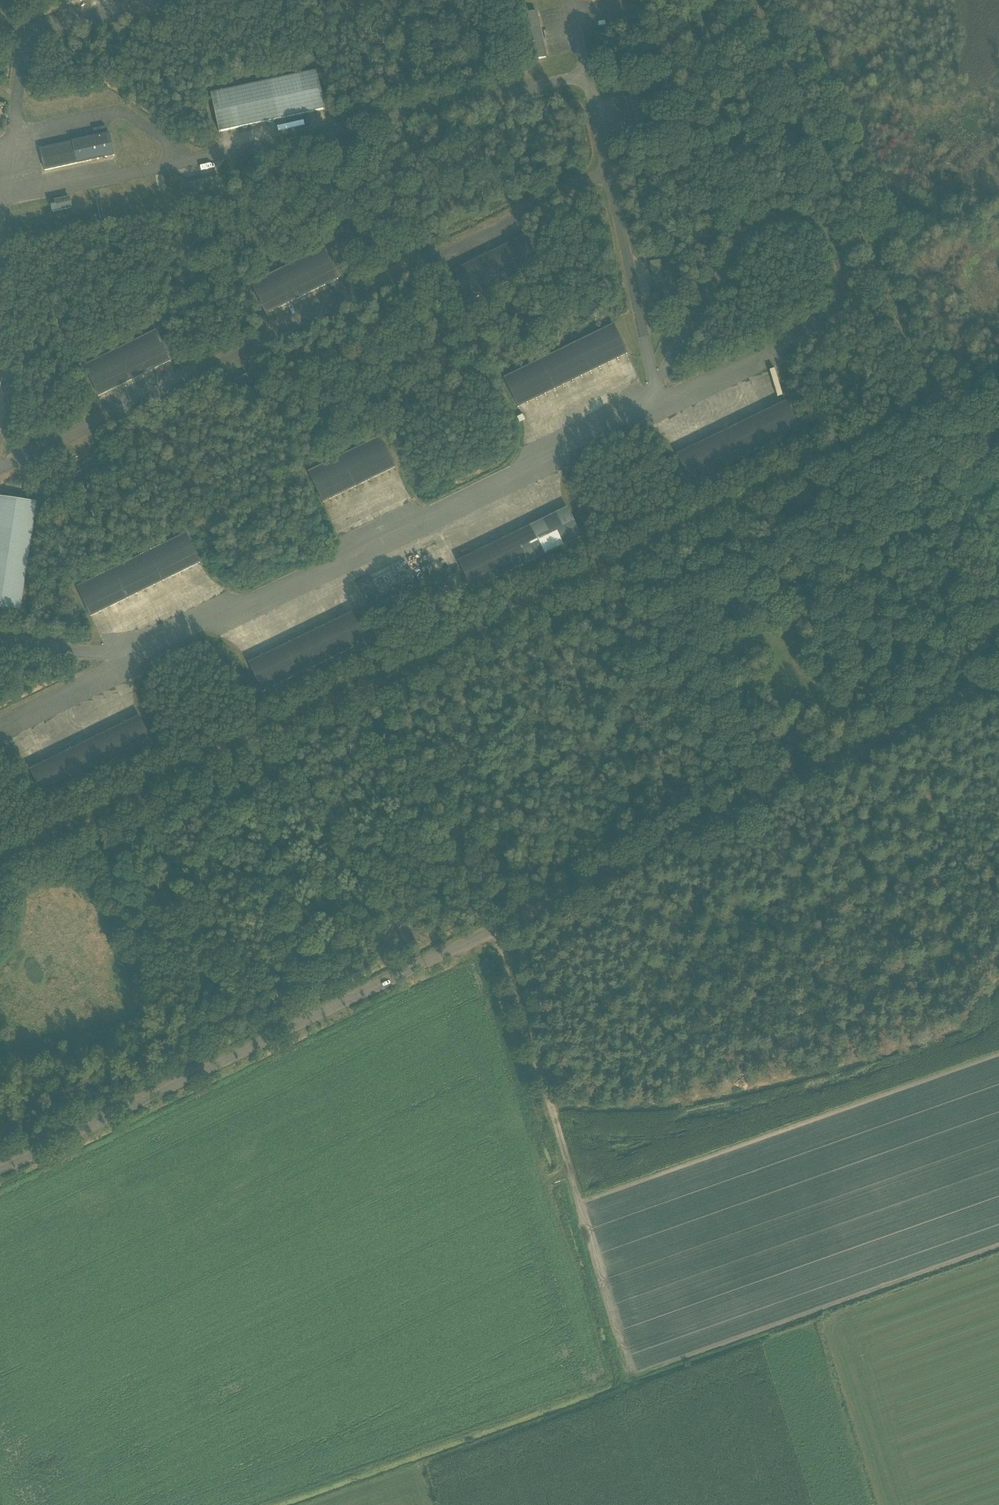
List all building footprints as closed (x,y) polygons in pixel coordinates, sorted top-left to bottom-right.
[(529,62),(547,58),(537,12),(519,16),(529,62)] [(220,133),(326,110),(318,72),(212,95),(220,133)] [(72,131),(41,139),(43,145),(74,137),(72,131)] [(115,156),(111,135),(73,143),(41,150),(46,171),(78,164),(115,156)] [(72,208),(70,199),(52,203),(54,212),(72,208)] [(526,237),(454,272),(459,282),(458,282),(459,283),(464,292),(463,292),(464,293),(469,302),(541,267),(536,257),(536,256),(536,257),(531,247),(532,247),(531,247),(526,237)] [(262,305),(265,311),(267,315),(339,280),(334,270),(335,270),(334,269),(334,270),(329,260),(330,260),(329,260),(324,250),(252,285),(257,295),(257,296),(262,305),(261,305),(262,306),(262,305)] [(661,261),(651,263),(656,283),(666,281),(661,261)] [(618,335),(614,326),(505,380),(510,389),(509,389),(509,390),(510,390),(514,398),(514,399),(519,408),(628,355),(623,345),(624,345),(623,344),(623,345),(619,336),(619,335),(618,335)] [(95,387),(97,393),(100,397),(172,362),(167,352),(167,351),(167,352),(162,342),(163,342),(162,342),(157,332),(85,367),(90,377),(89,377),(90,378),(95,387),(94,387),(94,388),(95,387)] [(248,376),(230,385),(233,392),(251,383),(248,376)] [(791,412),(789,407),(787,402),(678,455),(682,465),(682,466),(687,474),(686,474),(687,475),(692,484),(801,431),(796,422),(797,421),(796,421),(792,412),(791,412)] [(314,484),(319,493),(319,494),(324,503),(396,468),(391,458),(392,458),(391,458),(387,449),(387,448),(386,448),(381,438),(309,473),(314,483),(314,484)] [(22,611),(38,504),(0,498),(0,608),(22,611)] [(573,518),(570,514),(568,509),(459,562),(464,572),(463,572),(464,572),(468,581),(468,582),(468,581),(473,591),(582,538),(577,528),(578,528),(577,528),(573,519),(573,518)] [(92,617),(201,564),(196,555),(197,555),(197,554),(196,554),(192,546),(192,545),(187,535),(78,589),(83,598),(82,598),(82,599),(83,599),(87,607),(87,608),(92,617)] [(457,574),(446,580),(455,599),(466,594),(457,574)] [(369,630),(368,629),(373,627),(368,619),(364,621),(364,620),(363,620),(359,611),(250,664),(254,674),(259,683),(258,683),(259,684),(259,683),(263,693),(373,640),(368,630),(369,630)] [(145,727),(143,722),(140,717),(31,771),(36,780),(35,780),(36,781),(40,789),(40,790),(41,790),(45,799),(154,746),(150,737),(150,736),(145,727),(146,727),(145,727)] [(46,732),(21,744),(28,760),(53,748),(46,732)] [(787,747),(780,750),(783,756),(790,752),(787,747)]
